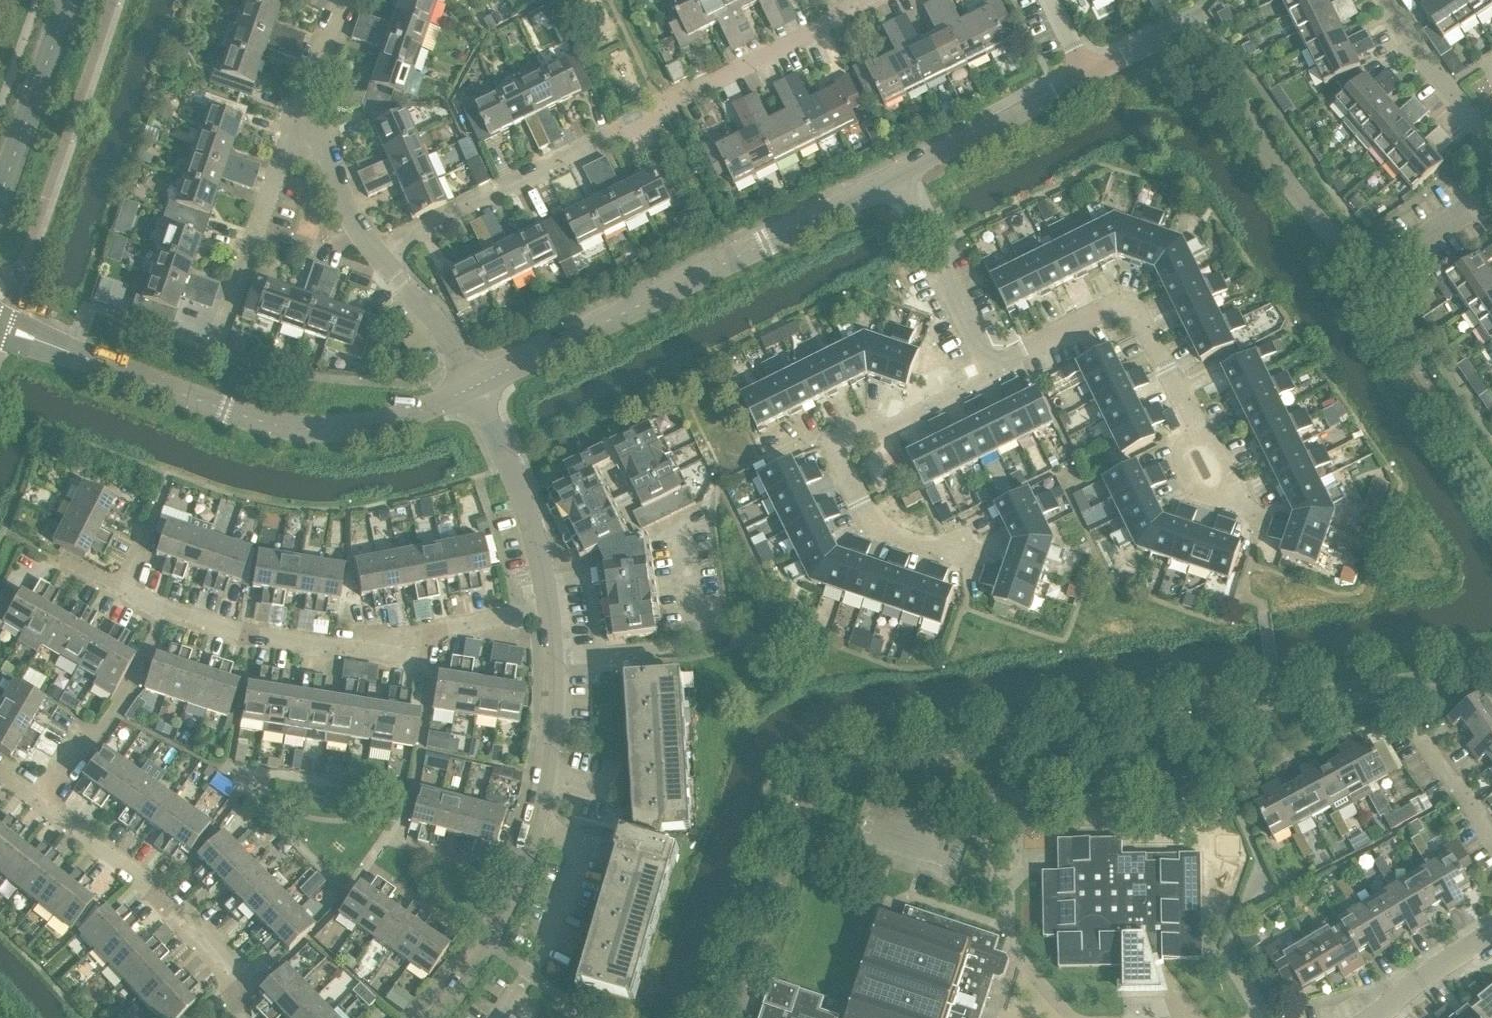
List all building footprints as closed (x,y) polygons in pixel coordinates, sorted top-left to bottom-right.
[(245,3),(279,14),(284,0),(246,0),(245,3)] [(447,0),(400,0),(396,13),(429,25),(436,3),(443,5),(447,0)] [(712,26),(699,0),(673,0),(672,0),(679,15),(668,20),(682,48),(704,37),(701,32),(712,26)] [(712,26),(719,23),(726,37),(727,36),(740,30),(725,0),(699,0),(712,26)] [(740,30),(749,25),(742,12),(752,6),(749,0),(725,0),(740,30)] [(779,10),(774,0),(749,0),(752,6),(760,2),(767,16),(779,10)] [(779,10),(791,5),(788,0),(774,0),(779,10)] [(961,23),(950,0),(939,0),(937,1),(969,65),(989,55),(970,19),(961,23)] [(1290,14),(1319,0),(1283,0),(1290,14)] [(1354,5),(1352,0),(1341,0),(1330,5),(1328,0),(1319,0),(1290,14),(1299,32),(1354,5)] [(1461,29),(1440,0),(1429,0),(1430,2),(1422,8),(1433,24),(1423,31),(1442,58),(1453,50),(1445,40),(1461,29)] [(1464,0),(1440,0),(1461,29),(1477,18),(1464,0)] [(1491,7),(1491,5),(1488,0),(1464,0),(1477,18),(1491,7)] [(948,75),(969,65),(937,1),(925,7),(939,35),(930,39),(948,75)] [(1013,26),(1001,2),(1000,3),(1001,4),(991,9),(988,3),(977,9),(979,14),(970,19),(989,55),(1010,45),(1003,31),(1013,26)] [(274,27),(279,14),(245,3),(237,26),(301,49),(305,38),(274,27)] [(1339,24),(1359,14),(1354,5),(1299,32),(1308,49),(1343,32),(1339,24)] [(421,48),(429,25),(396,13),(392,24),(360,14),(355,26),(421,48)] [(488,31),(496,27),(490,16),(482,20),(488,31)] [(930,39),(920,43),(907,16),(896,21),(928,85),(948,75),(930,39)] [(907,95),(928,85),(896,21),(884,27),(898,55),(889,59),(907,95)] [(301,49),(237,26),(229,24),(221,47),(228,50),(262,62),(266,51),(297,62),(301,49)] [(413,72),(421,48),(355,26),(352,38),(384,49),(380,61),(413,72)] [(1316,67),(1371,40),(1367,31),(1347,40),(1343,32),(1308,49),(1316,67)] [(1356,58),(1376,49),(1371,40),(1316,67),(1325,85),(1335,80),(1361,67),(1356,58)] [(544,72),(559,103),(582,92),(583,94),(595,88),(576,49),(564,55),(567,61),(544,72)] [(254,85),(262,62),(228,50),(220,74),(214,71),(210,84),(252,98),(256,86),(254,85)] [(889,59),(879,64),(876,58),(854,69),(868,97),(879,92),(886,106),(907,95),(889,59)] [(676,83),(689,77),(681,60),(668,67),(676,83)] [(370,83),(362,105),(362,106),(411,104),(410,98),(416,99),(423,77),(412,73),(413,72),(380,61),(372,84),(370,83)] [(1349,116),(1396,76),(1389,69),(1373,83),(1366,76),(1361,67),(1335,80),(1347,93),(1337,102),(1349,116)] [(549,108),(559,103),(544,72),(522,83),(552,144),(564,139),(549,108)] [(821,97),(811,102),(797,74),(787,79),(819,144),(839,134),(821,97)] [(1386,98),(1403,84),(1396,76),(1349,116),(1350,117),(1344,122),(1356,136),(1392,105),(1386,98)] [(852,110),(862,105),(848,77),(826,87),(829,93),(821,97),(839,134),(859,124),(852,110)] [(798,154),(819,144),(787,79),(773,85),(787,113),(780,117),(798,154)] [(541,150),(552,144),(522,83),(502,93),(499,88),(497,89),(515,125),(526,120),(541,150)] [(494,135),(515,125),(497,89),(494,91),(496,96),(478,105),(476,99),(463,105),(482,144),(495,138),(494,135)] [(780,117),(770,122),(757,94),(746,99),(778,164),(798,154),(780,117)] [(243,122),(248,110),(206,95),(201,108),(208,110),(200,133),(233,144),(241,122),(243,122)] [(1369,151),(1375,146),(1421,106),(1414,98),(1398,112),(1392,105),(1356,136),(1369,151)] [(757,174),(778,164),(746,99),(733,106),(747,133),(739,137),(757,174)] [(415,136),(405,113),(411,111),(411,104),(362,106),(371,126),(373,126),(384,150),(415,136)] [(1412,128),(1428,113),(1421,106),(1375,146),(1388,161),(1418,135),(1412,128)] [(1401,175),(1447,135),(1440,127),(1424,141),(1418,135),(1388,161),(1401,175)] [(229,156),(233,144),(200,133),(192,157),(257,179),(261,167),(229,156)] [(1437,157),(1453,143),(1447,135),(1401,175),(1414,190),(1443,164),(1437,157)] [(363,186),(425,158),(415,136),(384,150),(388,160),(357,173),(363,186)] [(739,137),(728,142),(725,137),(703,148),(717,176),(728,171),(735,185),(757,174),(739,137)] [(673,209),(685,203),(659,150),(647,156),(654,172),(634,182),(649,213),(670,203),(673,209)] [(252,192),(257,179),(192,157),(184,180),(217,192),(220,181),(252,192)] [(634,182),(622,188),(607,157),(596,162),(627,224),(649,213),(634,182)] [(404,195),(435,181),(425,158),(363,186),(368,197),(398,183),(404,195)] [(480,187),(492,181),(481,159),(469,165),(480,187)] [(604,235),(627,224),(596,162),(584,168),(599,199),(588,204),(604,235)] [(209,214),(217,192),(184,180),(176,203),(169,201),(165,213),(207,228),(211,215),(209,214)] [(435,181),(404,195),(414,218),(445,204),(435,181)] [(582,246),(604,235),(588,204),(567,215),(566,213),(555,219),(574,258),(584,252),(582,246)] [(1115,217),(1109,221),(1102,207),(1090,213),(1097,227),(1086,232),(1104,268),(1106,266),(1105,263),(1118,257),(1130,222),(1115,217)] [(1136,267),(1156,212),(1147,209),(1140,226),(1130,222),(1118,257),(1135,263),(1134,266),(1136,267)] [(1159,233),(1165,215),(1156,212),(1136,267),(1138,268),(1139,264),(1156,270),(1169,236),(1159,233)] [(202,242),(207,228),(165,213),(160,227),(167,229),(159,252),(192,264),(200,241),(202,242)] [(522,237),(508,243),(493,213),(482,218),(513,280),(537,268),(522,237)] [(492,291),(513,280),(482,218),(472,224),(487,254),(477,259),(492,291)] [(541,227),(522,237),(537,268),(557,259),(560,264),(561,264),(568,279),(579,274),(572,259),(574,258),(555,219),(541,226),(541,227)] [(1086,232),(1074,238),(1066,221),(1058,225),(1083,278),(1085,277),(1083,274),(1100,265),(1102,268),(1104,268),(1086,232)] [(1081,279),(1083,278),(1058,225),(1050,229),(1058,246),(1048,251),(1064,283),(1080,276),(1081,279)] [(1185,247),(1183,241),(1169,236),(1156,270),(1163,283),(1159,285),(1160,288),(1196,269),(1192,259),(1205,253),(1199,240),(1185,247)] [(1048,251),(1038,256),(1030,239),(1021,243),(1047,296),(1049,295),(1047,292),(1064,283),(1048,251)] [(1045,297),(1047,296),(1021,243),(1013,247),(1022,264),(1011,269),(1027,301),(1043,294),(1045,297)] [(1490,270),(1485,262),(1491,258),(1491,245),(1461,266),(1455,257),(1432,272),(1440,284),(1437,286),(1447,301),(1458,294),(1457,292),(1490,270)] [(188,276),(192,264),(159,252),(151,276),(216,298),(220,287),(188,276)] [(121,257),(108,253),(105,260),(119,265),(121,257)] [(1011,269),(1001,274),(993,257),(983,262),(1008,311),(1010,314),(1013,313),(1012,309),(1027,301),(1011,269)] [(469,302),(492,291),(477,259),(454,270),(453,269),(441,275),(460,313),(472,308),(469,302)] [(304,333),(325,268),(313,264),(302,295),(291,291),(279,324),(304,333)] [(326,303),(337,272),(325,268),(304,333),(326,340),(338,307),(326,303)] [(1220,273),(1203,282),(1196,269),(1160,288),(1161,290),(1165,288),(1173,305),(1170,306),(1170,308),(1224,282),(1220,273)] [(1491,292),(1491,272),(1490,270),(1457,292),(1458,294),(1468,309),(1491,292)] [(211,311),(216,298),(151,276),(143,299),(136,297),(132,311),(173,326),(178,311),(176,310),(179,300),(211,311)] [(268,283),(269,281),(256,277),(241,318),(254,323),(256,316),(279,324),(291,291),(268,283)] [(1211,298),(1228,290),(1224,282),(1170,308),(1171,310),(1175,308),(1183,324),(1216,308),(1211,298)] [(1413,299),(1419,296),(1413,287),(1407,291),(1413,299)] [(1491,316),(1491,292),(1468,309),(1479,325),(1491,316)] [(327,340),(324,349),(348,357),(349,355),(360,359),(374,318),(361,313),(361,315),(338,307),(326,340),(327,340)] [(1238,310),(1221,318),(1216,308),(1183,324),(1192,341),(1188,343),(1189,345),(1242,318),(1238,310)] [(1491,340),(1491,316),(1479,325),(1490,341),(1491,340)] [(1229,335),(1246,327),(1242,318),(1189,345),(1189,347),(1193,345),(1202,362),(1234,346),(1229,335)] [(867,335),(860,338),(853,325),(841,331),(847,345),(836,350),(852,383),(853,386),(858,384),(856,381),(869,374),(881,340),(867,335)] [(887,384),(906,329),(897,326),(891,343),(881,340),(869,374),(887,380),(886,384),(887,384)] [(909,350),(915,332),(906,329),(887,384),(889,385),(891,382),(909,388),(921,353),(909,350)] [(836,350),(825,355),(817,338),(809,343),(835,396),(836,395),(835,391),(852,383),(836,350)] [(833,397),(835,396),(809,343),(800,347),(808,364),(798,369),(814,401),(831,393),(833,397)] [(1260,361),(1276,353),(1271,344),(1223,368),(1219,370),(1220,372),(1224,370),(1232,387),(1265,371),(1260,361)] [(1111,349),(1115,348),(1113,345),(1110,347),(1110,346),(1061,370),(1065,380),(1082,371),(1087,382),(1120,366),(1111,349)] [(798,369),(788,374),(780,357),(772,361),(796,410),(795,411),(797,414),(800,413),(798,409),(814,401),(798,369)] [(778,419),(795,411),(796,410),(772,361),(764,365),(772,382),(762,387),(778,419)] [(1141,368),(1124,376),(1120,366),(1087,382),(1096,400),(1145,376),(1141,368)] [(1290,381),(1286,373),(1269,381),(1265,371),(1232,387),(1240,403),(1237,405),(1237,407),(1290,381)] [(762,387),(752,392),(743,375),(734,379),(761,432),(764,431),(762,427),(778,419),(762,387)] [(1477,375),(1468,382),(1479,398),(1480,397),(1489,391),(1477,375)] [(1132,392),(1149,384),(1145,376),(1096,400),(1105,418),(1137,402),(1132,392)] [(1035,432),(1041,429),(1054,423),(1038,391),(1028,396),(1019,379),(1011,383),(1035,432)] [(1283,407),(1278,397),(1294,389),(1290,381),(1237,407),(1238,409),(1242,407),(1250,423),(1283,407)] [(1017,441),(1035,432),(1011,383),(1003,387),(1011,404),(1001,409),(1017,441)] [(1017,441),(1001,409),(991,414),(983,397),(975,401),(999,450),(1017,441)] [(981,459),(999,450),(975,401),(967,405),(975,422),(965,427),(981,459)] [(1159,403),(1142,412),(1137,402),(1105,418),(1114,436),(1163,412),(1159,403)] [(1256,444),(1308,418),(1304,409),(1288,417),(1283,407),(1250,423),(1259,440),(1255,442),(1256,444)] [(1151,429),(1167,421),(1163,412),(1114,436),(1123,455),(1156,439),(1151,429)] [(981,459),(965,427),(955,432),(946,416),(939,420),(963,468),(981,459)] [(1301,444),(1296,435),(1312,427),(1308,418),(1256,444),(1256,445),(1260,444),(1269,460),(1301,444)] [(657,420),(613,442),(645,506),(635,511),(642,527),(646,527),(697,502),(657,420)] [(941,479),(963,468),(939,420),(931,423),(939,440),(925,446),(941,479)] [(1274,480),(1326,454),(1322,446),(1306,454),(1301,444),(1269,460),(1277,476),(1273,478),(1274,480)] [(935,482),(941,479),(925,446),(912,453),(910,449),(908,451),(934,503),(943,498),(935,482)] [(596,473),(613,465),(604,447),(560,468),(568,485),(551,493),(582,559),(589,555),(596,570),(599,568),(609,640),(658,633),(646,541),(630,543),(596,473)] [(1314,471),(1330,463),(1326,454),(1274,480),(1275,482),(1278,480),(1287,497),(1287,498),(1320,482),(1314,471)] [(815,461),(798,469),(793,459),(760,476),(769,494),(819,470),(815,461)] [(1159,465),(1142,473),(1137,462),(1104,478),(1113,497),(1163,474),(1159,465)] [(807,486),(823,478),(819,470),(769,494),(778,512),(811,496),(807,486)] [(1150,490),(1167,482),(1163,474),(1113,497),(1124,518),(1160,501),(1159,499),(1155,501),(1150,490)] [(1330,527),(1335,512),(1331,505),(1345,499),(1339,486),(1325,492),(1320,482),(1287,498),(1287,497),(1282,499),(1284,503),(1289,501),(1296,515),(1330,527)] [(124,517),(129,507),(82,483),(73,503),(106,520),(110,511),(124,517)] [(909,508),(924,500),(917,486),(902,494),(909,508)] [(1030,489),(997,504),(1005,522),(1002,524),(1003,525),(1056,500),(1052,491),(1035,499),(1030,489)] [(833,497),(816,505),(811,496),(778,512),(788,530),(837,506),(833,497)] [(433,517),(429,499),(419,501),(423,519),(433,517)] [(1015,542),(1048,526),(1043,516),(1060,508),(1056,500),(1003,525),(1004,527),(1007,525),(1015,542)] [(1157,505),(1161,503),(1160,501),(1124,518),(1128,528),(1115,534),(1121,548),(1135,541),(1138,547),(1152,552),(1163,518),(1157,505)] [(101,529),(106,520),(73,503),(63,522),(109,546),(114,536),(101,529)] [(1171,558),(1189,508),(1180,504),(1174,521),(1163,518),(1152,552),(1171,558)] [(825,523),(841,515),(837,506),(788,530),(798,552),(835,534),(834,531),(830,533),(825,523)] [(1192,527),(1198,511),(1189,508),(1171,558),(1191,565),(1202,531),(1192,527)] [(1323,546),(1330,527),(1296,515),(1292,526),(1274,519),(1271,528),(1323,546)] [(1210,572),(1227,521),(1218,518),(1213,535),(1202,531),(1191,565),(1210,572)] [(197,570),(208,536),(211,527),(191,520),(188,529),(172,578),(181,581),(186,566),(197,570)] [(1231,541),(1236,524),(1227,521),(1210,572),(1230,578),(1242,544),(1231,541)] [(104,556),(109,546),(63,522),(52,543),(85,560),(90,549),(104,556)] [(172,578),(188,529),(166,522),(155,556),(166,560),(161,575),(172,578)] [(1005,556),(1044,569),(1048,560),(1062,564),(1066,550),(1052,545),(1054,539),(1048,526),(1015,542),(1010,555),(1006,554),(1005,556)] [(1316,566),(1323,546),(1271,528),(1268,537),(1285,543),(1281,554),(1316,566)] [(832,538),(836,536),(835,534),(798,552),(803,562),(789,569),(796,582),(810,575),(813,581),(827,586),(839,551),(832,538)] [(213,591),(229,542),(208,536),(197,570),(207,573),(202,588),(213,591)] [(479,574),(490,572),(483,537),(461,541),(471,592),(482,590),(479,574)] [(845,592),(863,540),(854,537),(848,554),(839,551),(827,586),(845,592)] [(866,560),(871,543),(863,540),(845,592),(864,599),(876,564),(866,560)] [(460,594),(471,592),(461,541),(440,546),(447,581),(457,578),(460,594)] [(239,584),(250,549),(229,542),(213,591),(222,594),(227,580),(239,584)] [(436,583),(447,581),(440,546),(418,550),(428,600),(439,598),(436,583)] [(418,602),(428,600),(418,550),(397,554),(404,589),(415,587),(418,602)] [(883,605),(901,553),(892,550),(886,567),(876,564),(864,599),(883,605)] [(272,607),(280,556),(258,552),(252,588),(264,590),(261,605),(272,607)] [(904,573),(910,556),(901,553),(883,605),(903,612),(915,577),(904,573)] [(394,591),(404,589),(397,554),(376,558),(386,608),(397,606),(394,591)] [(296,595),(301,560),(280,556),(272,607),(282,608),(285,593),(296,595)] [(1037,591),(1044,569),(1005,556),(1004,558),(1009,560),(1005,570),(988,565),(985,573),(1037,591)] [(374,611),(386,608),(376,558),(354,562),(361,597),(371,595),(374,611)] [(314,614),(323,563),(301,560),(296,595),(305,597),(303,612),(314,614)] [(339,602),(345,567),(323,563),(314,614),(324,615),(327,600),(339,602)] [(922,618),(940,566),(931,563),(925,580),(915,577),(903,612),(922,618)] [(943,587),(949,569),(940,566),(922,618),(943,625),(955,591),(943,587)] [(1030,611),(1037,591),(985,573),(982,582),(1000,588),(996,600),(1030,611)] [(48,588),(39,583),(30,599),(20,593),(19,596),(4,588),(0,596),(0,628),(2,624),(21,635),(22,635),(48,588)] [(40,645),(58,615),(49,610),(58,594),(48,588),(22,635),(21,635),(17,642),(36,653),(41,646),(40,645)] [(1201,599),(1187,594),(1183,605),(1197,610),(1201,599)] [(59,656),(86,609),(77,604),(68,620),(58,615),(40,645),(41,646),(59,656)] [(78,667),(95,636),(87,631),(96,615),(86,609),(59,656),(78,667)] [(97,677),(124,630),(115,626),(106,642),(95,636),(78,667),(97,677)] [(97,677),(93,685),(112,697),(134,658),(125,653),(134,636),(124,630),(97,677)] [(165,697),(181,648),(171,645),(166,660),(155,656),(144,691),(165,697)] [(186,666),(191,652),(181,648),(165,697),(185,704),(197,670),(186,666)] [(453,714),(462,659),(452,657),(449,677),(437,675),(432,710),(453,714)] [(206,711),(222,662),(212,659),(208,673),(197,670),(185,704),(206,711)] [(470,680),(473,661),(462,659),(453,714),(475,717),(480,682),(470,680)] [(227,718),(239,683),(228,680),(232,665),(222,662),(206,711),(227,718)] [(496,720),(505,666),(494,664),(491,684),(480,682),(475,717),(496,720)] [(513,687),(516,668),(505,666),(496,720),(519,724),(525,689),(513,687)] [(262,725),(271,670),(260,669),(257,687),(246,686),(241,722),(262,725)] [(283,736),(289,692),(280,691),(282,672),(271,670),(262,725),(261,732),(283,736)] [(665,832),(686,830),(678,674),(633,677),(640,823),(627,824),(618,854),(624,856),(586,987),(629,999),(673,849),(661,845),(665,832)] [(305,739),(314,677),(303,675),(300,694),(289,692),(283,736),(305,739)] [(326,742),(333,699),(321,697),(324,678),(314,677),(305,739),(326,742)] [(349,738),(357,683),(346,682),(343,700),(333,699),(326,742),(348,746),(349,738)] [(370,741),(376,705),(365,704),(368,685),(357,683),(349,738),(370,741)] [(51,718),(56,709),(12,684),(1,702),(32,720),(37,711),(51,718)] [(391,745),(399,690),(389,688),(386,707),(376,705),(370,741),(369,749),(390,752),(391,745)] [(1491,713),(1491,694),(1488,689),(1449,718),(1455,727),(1464,720),(1470,729),(1491,713)] [(399,690),(391,745),(414,748),(419,712),(408,710),(411,692),(399,690)] [(32,720),(1,702),(0,705),(0,727),(35,747),(40,737),(26,729),(32,720)] [(1470,729),(1478,739),(1469,746),(1474,753),(1491,740),(1491,713),(1470,729)] [(35,747),(0,727),(0,751),(10,757),(16,748),(29,756),(35,747)] [(1354,739),(1346,743),(1369,786),(1368,786),(1372,793),(1368,795),(1369,797),(1370,798),(1374,806),(1382,801),(1388,812),(1383,814),(1384,816),(1391,830),(1417,816),(1411,805),(1393,815),(1378,785),(1390,778),(1371,742),(1360,748),(1354,739)] [(1474,753),(1480,761),(1489,755),(1491,759),(1491,740),(1474,753)] [(1343,757),(1332,763),(1355,804),(1369,797),(1368,795),(1372,793),(1368,786),(1369,786),(1346,743),(1337,748),(1343,757)] [(91,803),(121,761),(103,748),(82,778),(91,784),(82,797),(91,803)] [(424,753),(423,761),(439,764),(438,770),(446,772),(448,767),(450,759),(426,754),(424,753)] [(1317,759),(1308,764),(1332,806),(1333,809),(1336,814),(1339,812),(1355,804),(1332,763),(1322,769),(1317,759)] [(118,803),(139,774),(121,761),(91,803),(100,810),(109,797),(118,803)] [(1305,778),(1294,784),(1314,819),(1333,809),(1332,806),(1308,764),(1300,768),(1305,778)] [(127,828),(156,786),(139,774),(118,803),(127,809),(118,822),(127,828)] [(1279,780),(1270,784),(1295,829),(1297,833),(1300,831),(1298,827),(1314,819),(1294,784),(1284,789),(1279,780)] [(1267,798),(1256,804),(1275,840),(1295,829),(1270,784),(1262,789),(1267,798)] [(153,828),(174,798),(156,786),(127,828),(136,834),(144,822),(153,828)] [(427,844),(440,795),(419,789),(410,824),(421,826),(417,841),(427,844)] [(453,835),(461,800),(440,795),(427,844),(438,847),(441,832),(453,835)] [(162,853),(191,811),(174,798),(153,828),(162,834),(153,847),(162,853)] [(470,855),(482,806),(461,800),(453,835),(462,837),(459,852),(470,855)] [(1384,816),(1383,814),(1388,812),(1382,801),(1374,806),(1380,818),(1384,816)] [(495,846),(504,811),(482,806),(470,855),(480,858),(484,843),(495,846)] [(189,853),(210,824),(191,811),(162,853),(171,859),(180,846),(189,853)] [(254,814),(240,829),(249,837),(266,820),(258,811),(254,814)] [(1336,814),(1330,817),(1335,826),(1344,822),(1339,812),(1336,814)] [(17,823),(8,816),(0,826),(0,845),(17,823)] [(1344,822),(1335,826),(1342,839),(1350,834),(1344,822)] [(26,829),(17,823),(0,845),(0,874),(3,876),(24,848),(16,842),(26,829)] [(1299,846),(1306,842),(1300,831),(1297,833),(1293,835),(1299,846)] [(201,885),(237,849),(222,833),(196,858),(204,866),(193,877),(201,885)] [(1418,849),(1426,844),(1420,834),(1411,839),(1418,849)] [(1204,960),(1202,855),(1123,856),(1123,839),(1058,840),(1059,872),(1043,873),(1044,938),(1059,938),(1060,969),(1061,969),(1061,967),(1124,966),(1124,992),(1163,991),(1156,966),(1164,963),(1164,960),(1204,960)] [(1432,864),(1457,905),(1465,901),(1460,891),(1471,885),(1463,871),(1473,865),(1458,840),(1432,855),(1426,844),(1418,849),(1424,860),(1428,858),(1431,864),(1432,864)] [(20,889),(51,849),(43,842),(33,855),(24,848),(3,876),(20,889)] [(1306,842),(1299,846),(1305,857),(1312,853),(1306,842)] [(50,868),(60,856),(51,849),(20,889),(37,902),(58,875),(50,868)] [(227,889),(252,864),(237,849),(201,885),(209,893),(220,882),(227,889)] [(1381,872),(1389,866),(1382,856),(1374,861),(1381,872)] [(231,916),(268,880),(252,864),(227,889),(234,896),(223,907),(231,916)] [(1449,910),(1457,905),(1432,864),(1431,864),(1413,875),(1433,907),(1443,901),(1449,910)] [(1399,884),(1395,877),(1389,866),(1381,872),(1387,882),(1391,879),(1420,927),(1428,923),(1422,913),(1433,907),(1413,875),(1399,884)] [(53,916),(85,876),(77,869),(67,882),(58,875),(37,902),(53,916)] [(325,883),(316,874),(308,881),(317,890),(325,883)] [(84,895),(94,883),(85,876),(53,916),(71,929),(93,902),(84,895)] [(1343,894),(1351,888),(1345,878),(1337,883),(1343,894)] [(356,927),(385,885),(376,879),(367,891),(358,885),(338,914),(356,927)] [(1411,933),(1420,927),(1391,879),(1387,882),(1391,888),(1376,897),(1396,929),(1406,923),(1411,933)] [(258,920),(283,895),(268,880),(231,916),(239,924),(250,913),(258,920)] [(385,904),(394,891),(385,885),(356,927),(374,939),(394,910),(385,904)] [(1350,904),(1353,902),(1358,899),(1351,888),(1343,894),(1350,904)] [(262,947),(298,911),(283,895),(258,920),(265,927),(254,938),(262,947)] [(1385,936),(1396,929),(1376,897),(1358,908),(1383,949),(1391,945),(1385,936)] [(1358,908),(1357,908),(1353,902),(1350,904),(1346,907),(1350,913),(1339,919),(1342,925),(1358,952),(1358,951),(1369,945),(1375,955),(1383,949),(1358,908)] [(391,952),(421,910),(412,903),(403,916),(394,910),(374,939),(391,952)] [(93,949),(131,915),(123,906),(112,917),(104,908),(78,933),(93,949)] [(1000,937),(907,906),(902,921),(882,915),(848,1017),(981,1017),(994,976),(1000,978),(1005,975),(1010,960),(1008,955),(995,950),(1000,937)] [(421,929),(430,916),(421,910),(391,952),(409,964),(429,935),(421,929)] [(288,952),(314,927),(298,911),(262,947),(269,954),(280,943),(288,952)] [(127,933),(138,922),(131,915),(93,949),(108,965),(134,941),(127,933)] [(1366,963),(1358,951),(1358,952),(1342,925),(1331,932),(1329,928),(1307,941),(1326,973),(1347,961),(1353,971),(1366,963)] [(427,977),(457,935),(447,928),(439,941),(429,935),(409,964),(427,977)] [(123,981),(160,947),(153,939),(142,949),(134,941),(108,965),(123,981)] [(1326,973),(1307,941),(1288,952),(1281,940),(1266,949),(1289,988),(1300,982),(1303,988),(1311,984),(1310,983),(1326,973)] [(156,965),(167,954),(160,947),(123,981),(138,997),(164,973),(156,965)] [(263,1017),(300,982),(285,966),(259,991),(267,999),(256,1009),(263,1017)] [(152,1013),(190,979),(182,970),(171,981),(164,973),(138,997),(152,1013)] [(197,986),(190,979),(152,1013),(157,1017),(180,1017),(194,1005),(186,997),(197,986)] [(840,1017),(821,1010),(825,998),(773,981),(760,1017),(840,1017)] [(1485,994),(1475,981),(1468,987),(1478,999),(1468,1007),(1476,1017),(1491,1017),(1491,988),(1485,994)] [(315,998),(300,982),(263,1017),(264,1017),(278,1017),(282,1015),(285,1017),(294,1017),(315,998)] [(330,1013),(315,998),(294,1017),(325,1017),(330,1013)] [(1457,1016),(1448,1004),(1441,1009),(1449,1017),(1476,1017),(1468,1007),(1457,1016)] [(1441,1009),(1435,1014),(1438,1017),(1449,1017),(1441,1009)]
